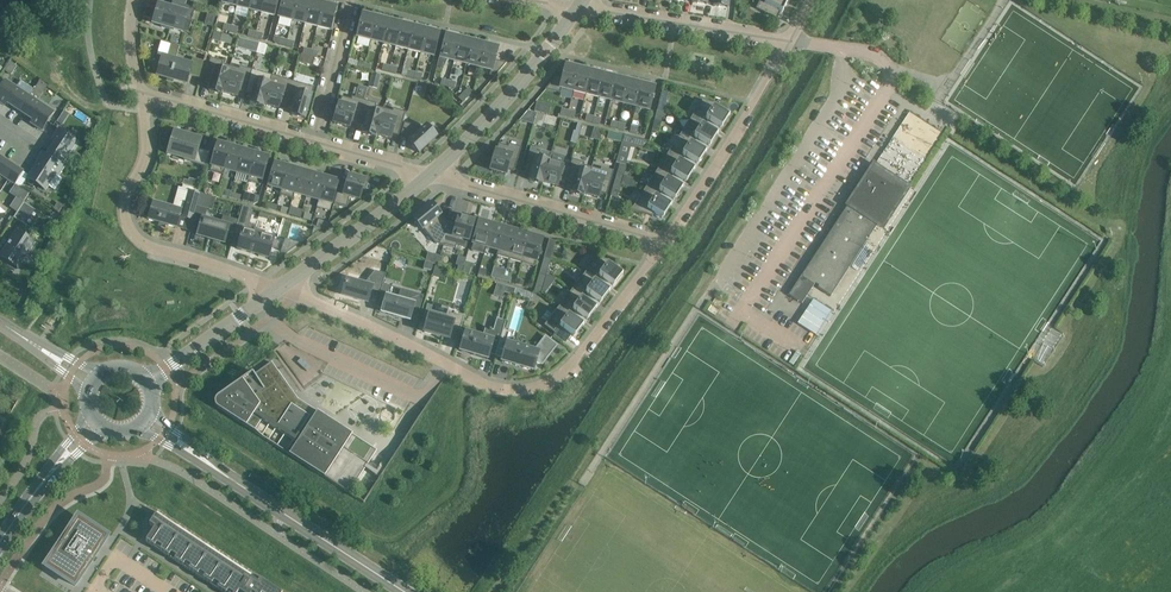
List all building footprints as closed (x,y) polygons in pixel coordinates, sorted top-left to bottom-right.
[(236,6),(248,9),(251,0),(238,0),(236,6)] [(261,12),(264,0),(251,0),(248,9),(261,12)] [(261,12),(274,16),(278,0),(264,0),(261,12)] [(278,24),(290,27),(292,20),(297,0),(283,0),(279,17),(280,17),(278,24)] [(304,0),(297,0),(292,20),(305,23),(310,2),(304,0)] [(756,8),(777,19),(780,12),(782,12),(788,0),(760,0),(756,8)] [(323,5),(310,2),(305,23),(317,26),(323,5)] [(169,29),(181,32),(185,20),(191,22),(195,9),(172,3),(170,10),(159,6),(156,15),(155,14),(153,21),(154,22),(154,24),(162,27),(161,28),(168,30),(169,29)] [(330,30),(336,8),(323,5),(317,26),(330,30)] [(205,24),(212,26),(215,17),(208,15),(205,24)] [(376,18),(363,15),(357,37),(359,37),(357,44),(368,47),(370,40),(376,18)] [(370,40),(383,43),(388,21),(376,18),(370,40)] [(383,43),(395,46),(401,24),(388,21),(383,43)] [(395,46),(408,49),(414,28),(401,24),(395,46)] [(408,49),(421,53),(426,31),(414,28),(408,49)] [(439,34),(426,31),(421,53),(433,56),(439,34)] [(214,32),(212,40),(220,42),(222,34),(214,32)] [(454,61),(459,39),(446,36),(441,58),(443,58),(452,60),(452,61),(454,61)] [(239,38),(236,47),(256,53),(259,43),(239,38)] [(460,39),(459,39),(454,61),(455,61),(465,63),(465,64),(466,64),(472,42),(460,39)] [(473,42),(472,42),(466,64),(468,64),(477,66),(477,67),(479,67),(484,45),(473,42)] [(157,75),(186,83),(189,74),(201,78),(205,61),(192,58),(190,65),(175,61),(180,45),(171,43),(167,58),(162,57),(157,75)] [(494,60),(497,49),(484,45),(479,67),(480,68),(480,67),(490,70),(491,70),(489,75),(495,77),(506,63),(494,60)] [(222,95),(223,93),(231,66),(222,64),(223,61),(210,58),(203,82),(211,84),(209,91),(222,95)] [(11,61),(5,69),(12,73),(18,65),(11,61)] [(239,69),(231,66),(223,93),(236,97),(238,91),(245,93),(252,69),(240,66),(239,69)] [(562,88),(573,91),(579,69),(566,66),(563,77),(557,76),(545,89),(560,93),(562,88)] [(273,75),(252,69),(245,93),(252,95),(250,102),(264,106),(264,105),(273,75)] [(591,72),(579,69),(573,91),(586,94),(591,72)] [(372,72),(371,80),(379,82),(381,74),(372,72)] [(604,75),(591,72),(586,94),(598,97),(604,75)] [(293,81),(273,75),(264,105),(278,108),(279,103),(286,105),(293,81)] [(616,79),(604,75),(598,97),(611,100),(616,79)] [(629,82),(616,79),(611,100),(624,104),(629,82)] [(0,89),(0,103),(4,105),(6,103),(19,112),(30,96),(32,93),(34,89),(21,80),(16,87),(6,80),(0,89)] [(314,87),(293,81),(286,105),(293,107),(291,114),(305,118),(314,87)] [(642,85),(629,82),(624,104),(636,107),(642,85)] [(654,88),(642,85),(636,107),(649,110),(654,88)] [(473,91),(469,87),(463,93),(468,97),(473,91)] [(664,112),(669,92),(662,90),(657,110),(664,112)] [(30,96),(19,112),(33,121),(31,123),(42,130),(54,112),(38,101),(40,98),(32,93),(30,96)] [(458,98),(463,102),(468,97),(463,93),(458,98)] [(342,96),(340,104),(334,123),(349,127),(350,122),(357,124),(364,100),(352,96),(351,99),(342,96)] [(376,103),(364,100),(357,124),(364,126),(362,133),(376,137),(377,135),(384,109),(376,106),(376,103)] [(725,106),(703,100),(702,102),(703,102),(692,118),(691,118),(690,119),(702,126),(706,119),(721,129),(729,117),(721,112),(725,106)] [(392,111),(384,109),(377,135),(390,139),(391,134),(399,136),(403,121),(406,112),(393,108),(392,111)] [(659,132),(664,112),(657,110),(652,130),(659,132)] [(65,111),(58,122),(62,124),(69,113),(65,111)] [(542,127),(545,115),(537,113),(535,119),(534,125),(542,127)] [(680,136),(679,136),(690,143),(695,137),(710,147),(717,135),(702,126),(690,119),(691,120),(680,136)] [(424,128),(404,123),(400,137),(411,140),(409,142),(419,153),(436,137),(426,127),(424,128)] [(46,155),(61,166),(62,165),(77,142),(59,130),(52,140),(55,142),(46,155)] [(201,139),(174,131),(169,149),(170,150),(170,149),(185,154),(184,160),(206,167),(210,152),(209,152),(199,149),(201,139)] [(614,140),(621,142),(623,135),(616,133),(614,140)] [(642,148),(645,140),(624,134),(622,143),(631,146),(642,148)] [(679,136),(679,137),(672,135),(671,136),(667,143),(673,147),(669,154),(668,154),(667,155),(678,162),(679,161),(683,155),(698,165),(706,153),(690,143),(679,136)] [(619,152),(617,160),(626,163),(631,146),(622,143),(619,152)] [(231,150),(231,148),(218,144),(210,171),(223,174),(225,169),(231,150)] [(509,144),(508,146),(498,144),(496,151),(497,151),(491,170),(505,174),(507,169),(514,171),(521,147),(509,144)] [(528,157),(523,172),(531,174),(529,180),(543,184),(543,182),(552,153),(531,147),(528,157)] [(231,150),(225,169),(237,173),(243,151),(236,149),(231,148),(231,150)] [(243,151),(237,173),(248,176),(249,176),(255,154),(244,151),(243,151)] [(29,175),(28,178),(46,189),(48,186),(55,190),(63,178),(59,174),(64,166),(62,165),(61,166),(46,155),(42,152),(37,160),(38,161),(29,175)] [(552,153),(543,182),(557,186),(558,181),(565,183),(569,168),(562,166),(564,156),(552,153)] [(255,154),(249,176),(248,176),(247,181),(260,185),(268,158),(256,155),(255,154)] [(678,162),(667,155),(666,155),(667,156),(657,172),(656,172),(655,172),(667,180),(667,179),(671,173),(686,183),(694,171),(693,171),(679,161),(678,162)] [(2,175),(6,170),(11,174),(12,174),(17,167),(10,162),(4,158),(0,164),(0,174),(2,175)] [(570,192),(584,196),(584,194),(592,168),(584,165),(584,162),(572,159),(569,168),(565,183),(565,184),(572,186),(570,192)] [(626,165),(620,163),(614,182),(621,184),(626,165)] [(275,164),(269,186),(281,189),(287,168),(275,164)] [(889,217),(908,188),(874,165),(801,276),(801,277),(789,295),(801,303),(802,303),(815,283),(819,286),(818,287),(831,296),(867,241),(865,240),(867,236),(869,237),(884,214),(889,217)] [(24,171),(17,167),(12,174),(11,174),(8,179),(15,184),(24,171)] [(614,171),(601,167),(601,170),(592,168),(584,194),(598,198),(599,193),(607,195),(614,171)] [(295,193),(301,172),(287,168),(281,189),(280,195),(293,198),(295,193)] [(295,193),(306,197),(313,175),(301,172),(295,193)] [(667,180),(655,172),(655,173),(656,174),(645,190),(644,189),(644,190),(655,198),(655,197),(660,191),(675,201),(682,189),(681,188),(667,179),(667,180)] [(306,197),(319,200),(325,178),(313,175),(306,197)] [(359,199),(364,180),(350,176),(348,182),(341,179),(334,203),(347,207),(350,197),(359,199)] [(189,178),(187,185),(199,189),(201,181),(189,178)] [(326,179),(325,178),(319,200),(317,208),(329,212),(338,182),(326,179)] [(621,184),(614,182),(611,194),(618,196),(621,184)] [(201,187),(200,189),(199,193),(207,195),(209,189),(201,187)] [(201,193),(187,189),(186,190),(189,191),(186,202),(183,201),(180,212),(170,209),(171,208),(164,206),(164,207),(153,204),(149,219),(159,222),(158,225),(166,227),(166,224),(176,227),(179,217),(193,221),(197,206),(201,194),(201,193)] [(655,198),(644,190),(643,191),(644,192),(634,208),(633,207),(631,209),(645,214),(648,209),(654,213),(651,216),(652,216),(654,213),(663,219),(671,207),(669,206),(655,197),(655,198)] [(259,196),(244,192),(242,201),(253,204),(257,202),(259,196)] [(209,196),(201,194),(197,206),(205,208),(209,196)] [(17,197),(10,207),(17,212),(24,202),(17,197)] [(17,212),(13,218),(23,224),(33,209),(24,202),(17,212)] [(63,206),(58,203),(54,209),(59,212),(63,206)] [(434,241),(435,243),(443,245),(450,221),(438,217),(441,215),(431,204),(413,218),(423,230),(424,229),(434,241)] [(243,205),(234,233),(242,235),(238,249),(259,255),(258,256),(265,258),(265,257),(268,257),(269,255),(270,255),(272,249),(271,248),(271,246),(278,248),(280,241),(263,236),(264,233),(254,230),(253,234),(245,231),(252,208),(243,205)] [(197,206),(193,221),(201,223),(198,235),(199,236),(199,235),(207,238),(207,239),(214,241),(215,240),(223,242),(223,243),(224,243),(227,232),(229,232),(228,234),(234,235),(238,221),(223,217),(221,224),(220,223),(220,220),(213,218),(212,221),(204,219),(206,209),(205,208),(197,206)] [(458,223),(450,221),(443,245),(444,246),(444,245),(456,248),(457,245),(466,248),(474,221),(459,217),(458,223)] [(318,220),(316,226),(322,228),(327,225),(328,224),(329,223),(318,220)] [(471,250),(484,254),(486,247),(492,225),(479,222),(471,250)] [(498,250),(504,229),(492,225),(486,247),(498,250)] [(321,229),(314,227),(312,236),(321,229)] [(504,229),(498,250),(496,256),(509,259),(517,232),(512,231),(504,229)] [(0,255),(0,256),(18,268),(34,243),(16,231),(0,255)] [(509,259),(522,263),(529,236),(524,235),(517,232),(509,259)] [(534,266),(542,240),(529,236),(522,263),(534,266)] [(556,242),(556,241),(549,239),(546,251),(552,253),(556,242)] [(295,246),(284,243),(283,243),(281,251),(287,253),(296,247),(295,246)] [(428,252),(425,262),(433,264),(435,265),(437,265),(440,255),(428,252)] [(585,274),(584,273),(584,274),(595,282),(600,276),(613,286),(614,287),(622,276),(621,275),(614,270),(619,264),(597,256),(596,258),(597,258),(585,274)] [(544,257),(541,267),(548,269),(551,259),(544,257)] [(431,271),(433,264),(425,262),(423,269),(431,271)] [(433,275),(445,278),(448,268),(436,265),(433,275)] [(465,266),(463,272),(469,274),(471,267),(465,266)] [(494,266),(491,277),(496,279),(503,281),(504,277),(505,276),(506,270),(494,266)] [(347,280),(343,295),(368,302),(371,290),(380,292),(385,274),(375,271),(364,285),(347,280)] [(539,274),(536,284),(543,286),(546,276),(539,274)] [(583,275),(584,275),(572,291),(571,290),(571,291),(581,299),(582,299),(586,293),(600,303),(601,304),(609,293),(608,292),(595,282),(584,274),(583,275)] [(380,292),(376,307),(383,309),(382,312),(406,319),(410,320),(411,317),(413,308),(420,310),(424,296),(408,291),(405,301),(398,299),(387,296),(390,286),(383,284),(380,292)] [(504,293),(514,295),(516,288),(506,286),(504,293)] [(516,288),(514,295),(530,300),(533,293),(516,288)] [(595,309),(582,299),(581,299),(571,291),(570,292),(571,292),(559,308),(558,307),(558,308),(569,316),(573,310),(587,320),(588,321),(596,310),(595,309)] [(813,299),(798,323),(816,335),(831,311),(813,299)] [(569,316),(558,308),(557,309),(558,309),(546,324),(545,324),(544,325),(555,333),(560,326),(574,337),(575,338),(583,327),(582,326),(569,316)] [(429,316),(424,332),(449,339),(452,328),(461,331),(465,315),(448,310),(445,320),(429,316)] [(489,329),(485,327),(482,337),(466,332),(461,347),(460,351),(472,354),(488,359),(489,354),(496,356),(498,349),(500,342),(506,321),(497,318),(493,330),(492,329),(490,328),(489,329)] [(557,345),(556,344),(555,346),(552,344),(553,342),(545,336),(544,338),(549,341),(543,348),(539,345),(534,351),(507,343),(507,344),(500,342),(498,349),(496,356),(503,358),(502,361),(533,370),(535,362),(542,364),(557,345)] [(377,450),(317,412),(316,412),(293,398),(296,396),(271,362),(254,374),(252,372),(217,397),(216,398),(215,399),(215,401),(215,402),(215,403),(215,404),(216,406),(216,407),(217,407),(217,408),(218,408),(349,493),(377,450)] [(379,478),(391,460),(385,456),(374,474),(379,478)] [(260,579),(258,583),(155,515),(149,524),(155,528),(146,541),(197,575),(199,572),(205,576),(203,579),(212,585),(214,582),(219,585),(217,588),(223,591),(227,591),(228,591),(229,591),(238,591),(239,591),(279,591),(260,579)] [(78,516),(45,566),(75,586),(108,536),(78,516)]
